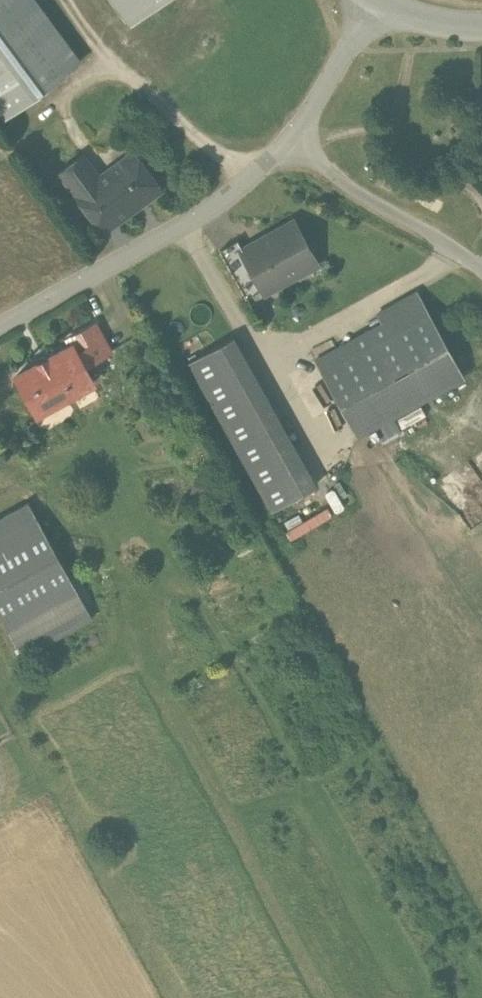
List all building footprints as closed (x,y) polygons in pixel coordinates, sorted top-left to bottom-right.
[(32,0),(0,0),(0,117),(2,120),(79,63),(32,0)] [(131,25),(166,0),(112,0),(131,25)] [(117,222),(161,189),(135,154),(98,182),(81,159),(83,158),(82,156),(59,174),(77,197),(76,198),(103,235),(118,224),(117,222)] [(240,251),(261,289),(297,269),(300,275),(317,265),(293,221),(241,250),(240,251)] [(240,251),(241,250),(237,242),(220,251),(246,298),(261,289),(240,251)] [(463,377),(417,293),(377,315),(382,324),(316,361),(357,436),(463,377)] [(69,341),(72,346),(83,366),(109,352),(95,327),(69,341)] [(316,487),(233,339),(189,364),(272,511),(316,487)] [(93,384),(83,366),(72,346),(16,377),(37,415),(93,384)] [(28,504),(0,519),(0,618),(22,658),(92,619),(28,504)] [(290,538),(332,518),(327,508),(285,529),(290,538)]
